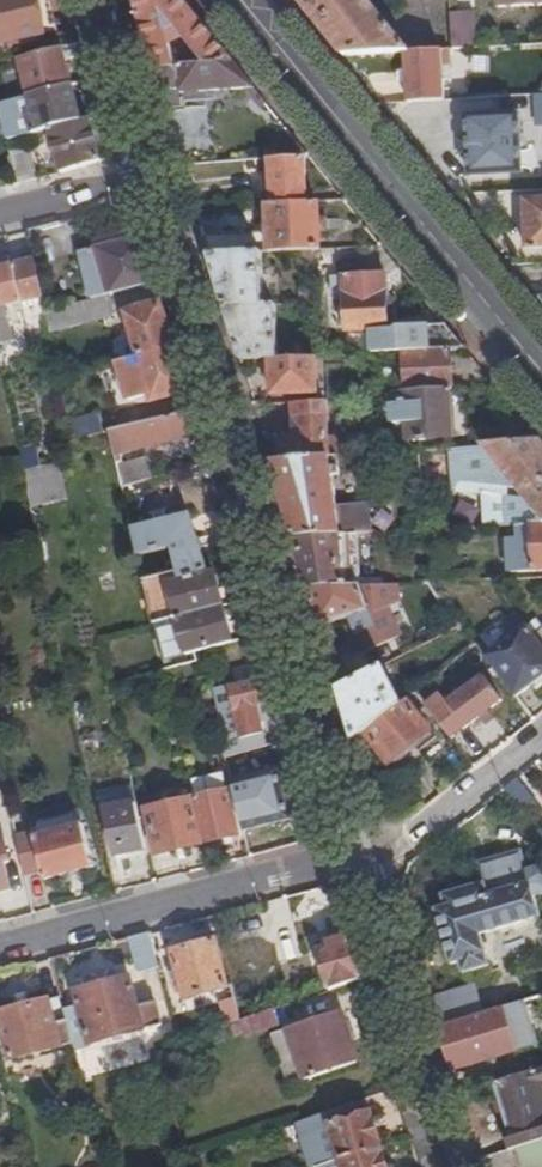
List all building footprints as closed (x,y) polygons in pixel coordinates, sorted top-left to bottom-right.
[(36,0),(0,0),(0,43),(43,34),(36,0)] [(152,66),(177,64),(169,40),(173,37),(179,37),(181,38),(183,37),(204,63),(234,62),(184,0),(132,0),(152,66)] [(368,0),(298,0),(342,55),(404,51),(408,51),(368,0)] [(473,9),(450,11),(452,48),(476,47),(473,9)] [(18,58),(29,96),(71,84),(62,47),(18,58)] [(441,49),(408,51),(404,51),(408,101),(444,99),(442,77),(441,49)] [(177,64),(152,66),(159,90),(181,89),(182,92),(255,88),(234,62),(204,63),(177,64)] [(1,103),(10,139),(49,129),(81,121),(71,84),(29,96),(1,103)] [(532,94),(534,120),(541,119),(541,93),(532,94)] [(522,172),(519,113),(466,116),(470,176),(522,172)] [(49,129),(61,173),(102,161),(90,119),(81,121),(49,129)] [(13,152),(20,183),(36,179),(28,149),(13,152)] [(305,157),(268,160),(270,197),(307,195),(305,157)] [(527,190),(528,199),(524,199),(526,248),(541,247),(541,190),(527,190)] [(317,202),(268,205),(269,223),(261,224),(261,234),(269,234),(269,252),(299,251),(312,250),(319,250),(317,202)] [(69,262),(60,223),(31,230),(36,259),(39,270),(69,262)] [(155,282),(141,237),(123,242),(121,235),(94,242),(95,248),(81,252),(92,298),(109,294),(155,282)] [(312,250),(299,251),(299,265),(313,265),(312,250)] [(261,252),(208,255),(224,308),(264,306),(261,252)] [(44,296),(39,270),(36,259),(15,265),(23,301),(44,296)] [(0,268),(0,362),(1,366),(24,360),(18,334),(9,336),(2,306),(23,301),(15,265),(0,268)] [(388,329),(385,275),(344,276),(347,331),(388,329)] [(109,294),(92,298),(47,310),(51,329),(114,314),(109,294)] [(174,347),(161,303),(127,313),(139,357),(174,347)] [(264,306),(224,308),(240,361),(269,359),(279,359),(277,305),(264,306)] [(466,350),(446,325),(423,330),(432,352),(449,351),(466,350)] [(174,347),(139,357),(118,362),(128,400),(150,395),(152,401),(187,392),(174,347)] [(449,351),(432,352),(403,353),(406,392),(452,390),(449,351)] [(279,359),(269,359),(271,396),(317,393),(315,357),(279,359)] [(406,392),(391,394),(394,425),(409,424),(410,440),(467,436),(463,389),(452,390),(406,392)] [(325,402),(291,403),(294,439),(280,439),(282,461),(330,457),(336,457),(335,438),(328,438),(325,402)] [(200,433),(193,410),(110,432),(116,462),(122,461),(120,454),(200,433)] [(70,423),(73,441),(103,433),(99,416),(70,423)] [(454,449),(456,476),(439,478),(440,488),(457,487),(458,482),(514,488),(524,502),(520,504),(509,498),(503,501),(516,525),(517,525),(541,523),(541,444),(541,443),(454,449)] [(37,445),(20,448),(25,470),(42,466),(37,445)] [(282,461),(270,462),(292,536),(339,534),(340,534),(330,457),(282,461)] [(122,488),(147,480),(142,464),(119,471),(122,488)] [(475,525),(475,507),(460,507),(461,526),(475,525)] [(181,580),(208,573),(191,516),(133,530),(138,557),(171,550),(181,580)] [(517,525),(517,538),(507,538),(509,572),(541,570),(541,523),(517,525)] [(347,526),(347,534),(373,532),(372,524),(347,526)] [(339,534),(292,536),(308,588),(341,586),(339,534)] [(178,620),(225,607),(215,571),(208,573),(181,580),(179,581),(169,583),(178,620)] [(341,586),(308,588),(319,626),(369,611),(371,618),(412,604),(405,584),(341,586)] [(205,651),(235,643),(225,607),(178,620),(187,656),(199,653),(205,651)] [(516,697),(541,678),(541,648),(531,633),(517,616),(504,626),(512,635),(485,656),(516,697)] [(180,668),(201,663),(199,653),(187,656),(178,620),(156,625),(159,640),(172,638),(180,668)] [(531,633),(541,648),(541,625),(531,633)] [(199,653),(201,663),(207,661),(205,651),(199,653)] [(383,665),(338,688),(354,741),(364,733),(403,702),(383,665)] [(431,712),(451,738),(500,700),(483,676),(468,688),(465,684),(460,688),(463,693),(448,704),(445,701),(431,712)] [(272,711),(264,679),(217,691),(222,714),(235,710),(242,739),(264,734),(260,714),(272,711)] [(403,702),(364,733),(390,765),(431,732),(405,700),(403,702)] [(169,717),(176,715),(173,706),(167,708),(169,717)] [(231,782),(244,832),(291,819),(291,816),(300,814),(295,795),(285,797),(278,770),(231,782)] [(519,777),(504,789),(525,816),(540,804),(519,777)] [(195,798),(206,844),(239,837),(228,790),(226,790),(225,784),(211,788),(212,794),(195,798)] [(162,797),(164,805),(179,802),(177,793),(162,797)] [(156,856),(206,844),(195,798),(179,802),(164,805),(146,810),(156,856)] [(135,853),(148,850),(137,805),(104,812),(116,863),(135,858),(135,853)] [(95,868),(83,824),(35,837),(46,881),(95,868)] [(9,887),(2,862),(8,860),(1,829),(0,829),(0,890),(9,887)] [(444,944),(450,965),(460,962),(464,974),(490,966),(480,934),(541,916),(534,896),(541,894),(541,869),(537,866),(526,870),(520,849),(476,863),(483,883),(441,895),(444,907),(434,910),(440,931),(449,929),(453,940),(444,944)] [(440,931),(444,944),(453,940),(449,929),(440,931)] [(164,930),(149,934),(152,947),(167,943),(164,930)] [(149,934),(128,939),(134,959),(138,961),(155,956),(152,947),(149,934)] [(364,981),(350,935),(317,946),(331,991),(364,981)] [(216,939),(173,952),(186,999),(229,988),(216,939)] [(302,952),(288,956),(297,985),(311,981),(302,952)] [(297,985),(288,956),(280,959),(289,988),(297,985)] [(73,1044),(74,1049),(162,1026),(156,1003),(138,1008),(130,978),(77,993),(80,1006),(64,1010),(73,1044)] [(474,986),(431,998),(440,1027),(483,1014),(474,986)] [(60,996),(0,1013),(0,1019),(11,1060),(73,1044),(64,1010),(60,996)] [(336,999),(307,1009),(308,1015),(300,1018),(302,1025),(289,1029),(307,1081),(357,1062),(336,999)] [(526,1001),(503,1008),(516,1050),(538,1044),(526,1001)] [(483,1014),(440,1027),(453,1071),(515,1051),(516,1050),(503,1008),(483,1014)] [(272,1010),(242,1020),(246,1033),(276,1023),(272,1010)] [(495,1083),(509,1130),(541,1120),(541,1107),(537,1090),(541,1088),(541,1069),(495,1083)] [(338,1161),(382,1147),(371,1112),(364,1114),(360,1102),(298,1124),(312,1166),(318,1166),(338,1161)] [(515,1148),(521,1166),(541,1166),(541,1140),(515,1148)] [(382,1147),(338,1161),(318,1166),(388,1166),(382,1147)]
